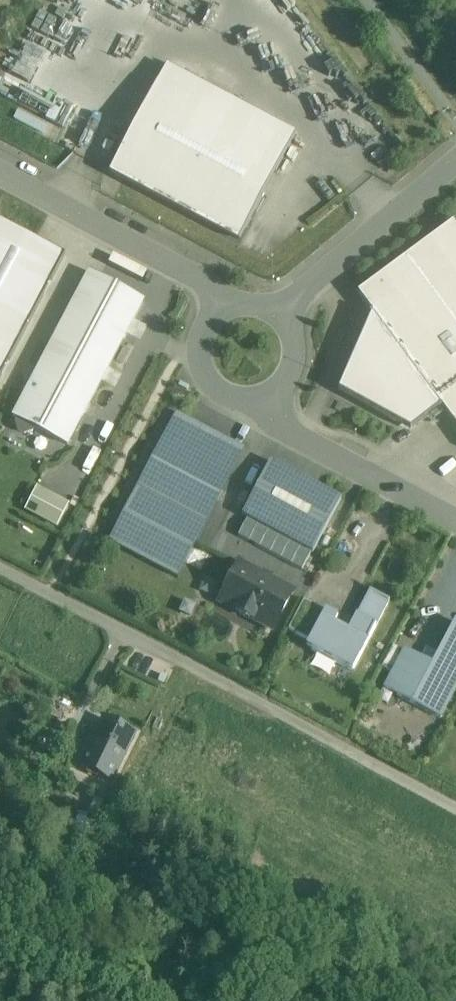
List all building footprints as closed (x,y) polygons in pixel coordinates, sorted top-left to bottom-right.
[(167,67),(109,175),(239,244),(296,136),(167,67)] [(358,295),(372,314),(442,409),(455,428),(455,226),(454,223),(358,295)] [(0,225),(0,373),(61,256),(0,225)] [(91,273),(36,375),(90,403),(146,300),(91,273)] [(442,409),(372,314),(369,316),(371,319),(338,392),(411,432),(442,409)] [(68,446),(90,403),(36,375),(14,417),(18,420),(35,428),(68,446)] [(176,413),(109,540),(178,577),(245,449),(176,413)] [(35,428),(18,420),(16,423),(19,431),(25,435),(33,432),(35,428)] [(341,500),(271,462),(242,516),(313,553),(341,500)] [(37,489),(26,509),(58,525),(69,505),(37,489)] [(293,592),(240,564),(233,576),(230,580),(228,584),(227,588),(226,590),(232,593),(227,604),(237,609),(240,613),(244,615),(249,617),(254,618),(273,628),(293,592)] [(388,600),(370,590),(360,610),(379,620),(390,600),(388,600)] [(325,611),(305,600),(304,599),(289,629),(310,640),(325,611)] [(348,631),(334,624),(338,617),(325,611),(310,640),(307,646),(353,670),(379,620),(360,610),(348,631)] [(404,650),(393,672),(384,688),(441,717),(455,689),(455,621),(434,661),(434,662),(430,663),(404,650)] [(404,651),(393,645),(382,666),(393,672),(404,651)] [(133,735),(104,720),(82,763),(112,778),(133,735)] [(98,820),(77,811),(69,830),(89,839),(98,820)]
